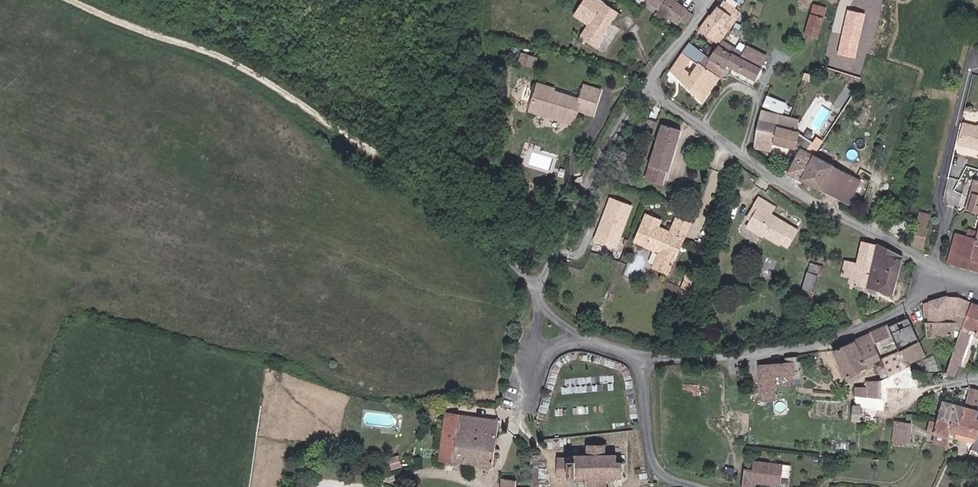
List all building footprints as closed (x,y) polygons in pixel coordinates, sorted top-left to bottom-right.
[(625,3),(620,0),(589,0),(584,11),(599,19),(593,30),(610,39),(620,21),(617,20),(625,3)] [(700,3),(695,0),(666,0),(666,1),(663,5),(673,11),(675,10),(683,15),(692,15),(700,3)] [(720,4),(709,18),(726,33),(727,32),(739,17),(748,1),(746,0),(741,6),(734,0),(727,0),(722,6),(720,4)] [(826,26),(835,0),(823,0),(815,22),(826,26)] [(728,72),(710,54),(716,47),(699,32),(679,59),(709,94),(728,72)] [(728,72),(738,61),(750,44),(752,40),(747,38),(746,41),(727,32),(726,33),(716,47),(710,54),(728,72)] [(738,61),(772,74),(784,50),(754,36),(752,40),(750,44),(738,61)] [(535,58),(549,62),(551,53),(537,50),(535,58)] [(591,118),(595,105),(597,94),(571,88),(572,84),(555,80),(548,108),(591,118)] [(598,89),(616,94),(618,84),(601,80),(598,89)] [(595,105),(612,109),(616,94),(598,89),(597,94),(595,105)] [(807,111),(772,100),(762,137),(783,144),(786,134),(804,139),(808,124),(804,123),(807,111)] [(650,116),(657,119),(662,109),(655,105),(654,108),(650,116)] [(645,114),(650,116),(654,108),(648,106),(645,114)] [(650,165),(670,172),(688,123),(668,115),(650,165)] [(971,122),(967,139),(977,142),(977,124),(971,122)] [(808,124),(804,139),(808,141),(814,144),(821,131),(808,124)] [(796,164),(809,172),(821,148),(814,144),(808,141),(796,164)] [(775,144),(773,151),(786,155),(788,148),(775,144)] [(809,172),(855,197),(868,173),(821,148),(809,172)] [(650,165),(646,175),(644,180),(664,187),(665,185),(670,172),(650,165)] [(636,198),(617,188),(607,208),(609,209),(608,213),(605,213),(598,227),(617,237),(636,198)] [(797,242),(807,226),(780,209),(785,201),(767,191),(763,197),(767,200),(755,218),(773,229),(787,239),(789,237),(797,242)] [(936,226),(934,225),(938,211),(926,208),(918,241),(931,245),(936,226)] [(695,224),(691,223),(682,221),(681,225),(677,224),(676,228),(664,225),(665,220),(666,215),(652,212),(644,239),(658,243),(664,237),(673,240),(671,247),(667,262),(678,266),(683,267),(695,224)] [(691,223),(695,224),(697,217),(694,216),(684,213),(682,221),(691,223)] [(771,233),(773,229),(755,218),(753,220),(771,233)] [(977,262),(977,232),(966,229),(957,256),(977,262)] [(658,243),(671,247),(673,240),(664,237),(658,243)] [(875,276),(899,283),(905,261),(906,257),(883,244),(882,243),(882,245),(868,242),(862,264),(876,268),(875,276)] [(700,267),(707,269),(710,257),(703,255),(700,267)] [(896,295),(899,283),(875,276),(876,268),(862,264),(847,259),(842,276),(858,280),(857,283),(896,295)] [(810,263),(803,288),(814,292),(822,266),(810,263)] [(971,314),(977,300),(977,293),(970,290),(966,289),(954,290),(953,315),(971,314)] [(937,316),(953,315),(954,290),(940,295),(938,296),(937,316)] [(927,335),(916,311),(895,319),(906,344),(927,335)] [(935,331),(965,330),(971,314),(953,315),(937,316),(934,316),(935,331)] [(977,347),(977,317),(971,314),(965,330),(952,367),(957,367),(961,367),(967,352),(976,355),(977,347)] [(890,358),(887,351),(876,327),(861,333),(873,359),(881,356),(884,360),(890,358)] [(852,367),(873,359),(861,333),(840,341),(852,367)] [(915,358),(934,351),(927,335),(906,344),(908,351),(915,348),(915,352),(915,358)] [(887,351),(890,358),(908,351),(906,344),(887,351)] [(907,364),(912,363),(908,351),(890,358),(884,360),(887,369),(907,364)] [(792,363),(764,364),(766,398),(779,397),(777,374),(798,373),(797,363),(801,363),(800,356),(791,357),(792,363)] [(907,364),(907,380),(914,379),(915,362),(912,363),(907,364)] [(889,391),(907,391),(907,380),(907,364),(887,369),(888,389),(889,391)] [(860,387),(888,389),(887,369),(871,371),(871,376),(860,379),(860,387)] [(977,384),(969,404),(967,410),(977,414),(977,384)] [(860,387),(860,396),(864,396),(888,398),(888,389),(860,387)] [(944,415),(962,421),(967,410),(969,404),(951,397),(944,415)] [(444,447),(458,449),(465,403),(451,401),(444,447)] [(458,449),(497,454),(504,408),(465,403),(458,449)] [(977,432),(977,414),(967,410),(962,421),(961,426),(977,432)] [(902,431),(914,433),(917,412),(905,411),(902,431)] [(956,437),(961,426),(962,421),(944,415),(942,418),(934,415),(930,426),(939,429),(938,430),(956,437)] [(630,457),(625,457),(624,447),(611,447),(611,438),(595,439),(595,444),(566,445),(566,473),(596,473),(596,482),(613,481),(614,471),(630,470),(630,457)] [(788,457),(758,455),(758,464),(750,464),(748,483),(757,486),(758,486),(758,476),(787,478),(788,457)] [(525,469),(509,467),(507,486),(524,486),(525,469)]
